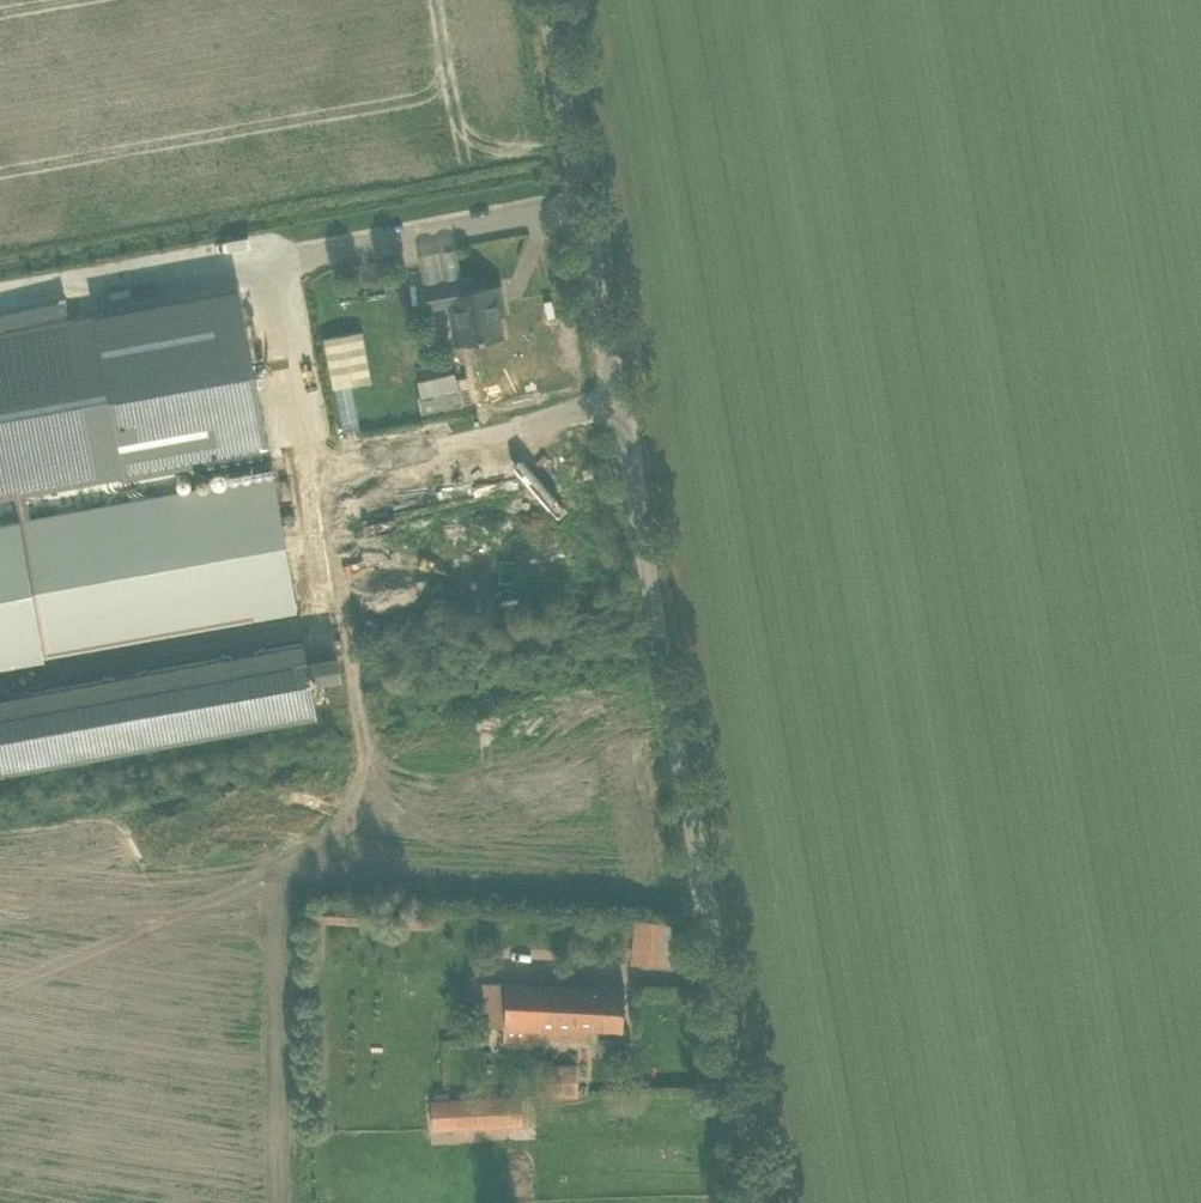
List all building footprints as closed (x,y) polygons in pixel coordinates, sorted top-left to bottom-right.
[(426,284),(430,308),(447,304),(455,344),(504,334),(498,303),(504,302),(500,284),(473,290),(470,276),(426,284)] [(252,455),(224,293),(3,333),(0,314),(0,499),(252,455)] [(324,337),(334,387),(372,380),(362,330),(324,337)] [(19,523),(0,526),(0,663),(297,609),(274,476),(27,521),(19,523)] [(409,618),(450,612),(447,593),(407,599),(409,618)] [(316,712),(303,642),(0,697),(0,770),(316,712)] [(309,656),(311,680),(338,678),(336,653),(309,656)] [(630,962),(656,963),(657,919),(631,918),(630,962)] [(588,1039),(589,1027),(623,1029),(625,986),(603,985),(603,987),(486,981),(484,1024),(504,1026),(503,1040),(540,1042),(540,1037),(588,1039)] [(543,1093),(574,1093),(574,1065),(542,1065),(543,1093)] [(433,1126),(446,1125),(523,1122),(522,1095),(449,1098),(449,1092),(431,1092),(431,1099),(432,1099),(433,1126)]
